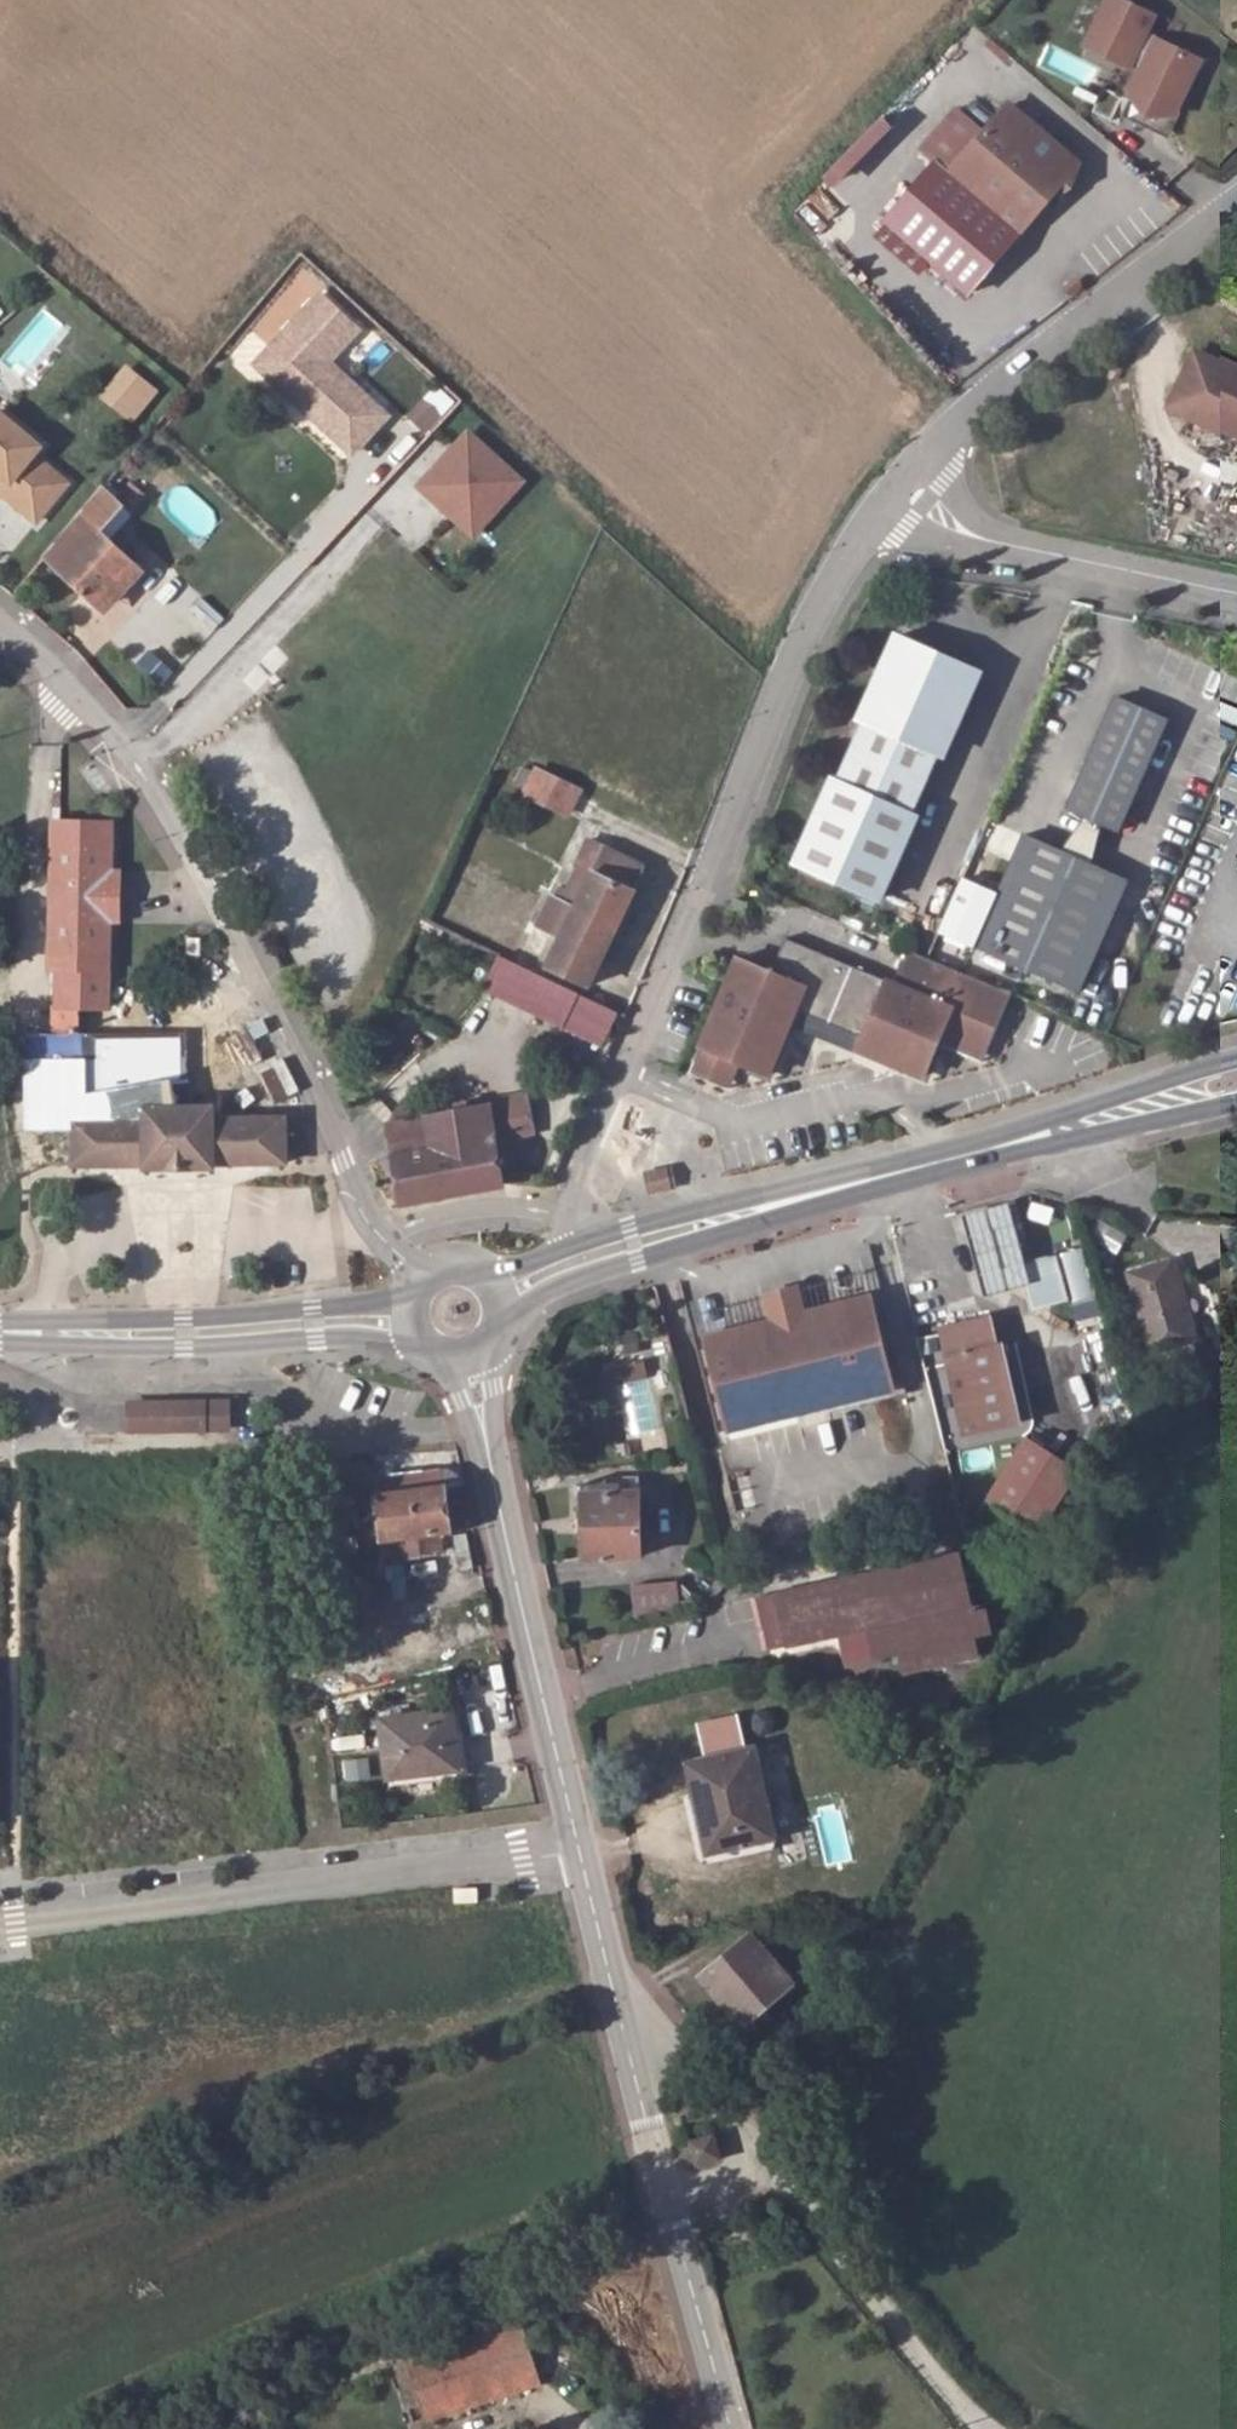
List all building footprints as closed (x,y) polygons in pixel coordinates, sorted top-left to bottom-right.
[(1100,0),(1092,0),(1067,44),(1107,66),(1109,62),(1122,70),(1110,91),(1149,114),(1176,65),(1124,36),(1134,19),(1100,0)] [(1110,91),(1101,106),(1140,129),(1149,114),(1110,91)] [(950,109),(916,140),(927,154),(942,167),(976,137),(950,109)] [(829,188),(891,130),(875,113),(813,170),(829,188)] [(1060,180),(999,116),(976,137),(942,167),(927,154),(863,220),(935,301),(997,246),(1060,180)] [(319,292),(269,347),(281,357),(270,368),(317,411),(313,415),(351,451),(368,433),(364,429),(381,410),(327,360),(322,355),(352,322),(319,292)] [(357,327),(352,322),(322,355),(327,360),(357,327)] [(1186,344),(1161,399),(1236,435),(1236,368),(1186,344)] [(255,362),(313,415),(317,411),(270,368),(281,357),(269,347),(255,362)] [(123,369),(103,393),(123,410),(144,386),(123,369)] [(434,383),(402,414),(422,434),(454,403),(434,383)] [(144,386),(123,410),(130,416),(150,391),(144,386)] [(35,521),(67,484),(34,455),(42,447),(0,410),(0,471),(10,480),(5,486),(1,491),(35,521)] [(385,414),(381,410),(364,429),(368,433),(385,414)] [(442,460),(418,486),(453,519),(459,513),(477,529),(520,483),(467,433),(450,451),(453,453),(444,462),(442,460)] [(5,486),(10,480),(0,471),(0,481),(5,486)] [(126,493),(146,508),(160,493),(140,475),(126,493)] [(100,487),(47,551),(108,606),(145,565),(105,525),(121,503),(100,487)] [(477,529),(459,513),(453,519),(471,536),(477,529)] [(823,776),(785,859),(867,898),(906,814),(902,812),(931,751),(934,753),(973,669),(942,655),(941,658),(919,649),(921,645),(891,631),(851,714),(856,716),(827,778),(823,776)] [(941,658),(942,655),(921,645),(919,649),(941,658)] [(1159,713),(1107,690),(1058,802),(1076,810),(1094,818),(1111,825),(1159,713)] [(539,772),(529,796),(571,814),(581,791),(539,772)] [(1076,810),(1051,846),(1082,859),(1094,818),(1076,810)] [(52,975),(52,1013),(75,1013),(75,1014),(103,1014),(103,927),(103,914),(112,914),(112,890),(103,890),(103,877),(103,829),(52,829),(52,975)] [(1051,846),(1016,830),(967,943),(1072,988),(1120,875),(1082,859),(1051,846)] [(550,957),(583,974),(636,858),(579,831),(564,864),(566,865),(557,888),(551,885),(533,922),(560,936),(550,957)] [(103,890),(112,890),(112,877),(103,877),(103,890)] [(723,897),(717,913),(728,917),(735,901),(723,897)] [(103,914),(103,927),(112,927),(112,914),(103,914)] [(759,969),(726,956),(683,1063),(723,1078),(729,1063),(757,1074),(780,1018),(915,1072),(928,1039),(962,1053),(989,985),(895,946),(882,980),(773,936),(759,969)] [(592,987),(509,950),(493,985),(575,1023),(592,987)] [(989,985),(962,1053),(973,1058),(1000,989),(989,985)] [(51,1013),(51,1039),(75,1038),(75,1014),(75,1013),(52,1013),(51,1013)] [(284,1169),(284,1123),(212,1125),(212,1112),(143,1114),(143,1126),(75,1127),(75,1038),(51,1039),(51,1115),(43,1116),(40,1116),(41,1173),(144,1171),(144,1175),(213,1174),(213,1170),(284,1169)] [(51,1115),(51,1039),(43,1039),(43,1116),(51,1115)] [(683,1063),(679,1071),(719,1087),(723,1078),(683,1063)] [(455,1097),(450,1098),(387,1116),(409,1194),(509,1166),(497,1121),(509,1118),(500,1086),(488,1089),(468,1093),(467,1086),(454,1090),(455,1097)] [(675,1162),(644,1169),(650,1194),(681,1187),(675,1162)] [(1044,1223),(1048,1206),(1027,1201),(1023,1218),(1044,1223)] [(992,1206),(947,1219),(972,1298),(1012,1288),(1013,1288),(1005,1264),(1012,1262),(992,1206)] [(1077,1244),(1046,1253),(1059,1294),(1088,1286),(1077,1244)] [(1013,1288),(1012,1288),(1018,1306),(1060,1295),(1059,1294),(1046,1253),(1012,1262),(1005,1264),(1013,1288)] [(1168,1267),(1125,1280),(1146,1348),(1187,1336),(1168,1267)] [(685,1338),(709,1432),(897,1385),(874,1292),(795,1311),(788,1285),(756,1293),(763,1319),(685,1338)] [(965,1322),(922,1337),(953,1436),(1002,1423),(981,1349),(976,1349),(965,1322)] [(617,1376),(584,1385),(588,1403),(622,1394),(617,1376)] [(590,1407),(588,1403),(584,1385),(567,1390),(573,1412),(590,1407)] [(209,1402),(150,1403),(150,1435),(209,1434),(209,1402)] [(236,1402),(209,1402),(209,1434),(236,1434),(236,1402)] [(150,1403),(127,1403),(127,1435),(150,1435),(150,1403)] [(1071,1455),(1016,1432),(983,1498),(1039,1521),(1071,1455)] [(381,1504),(380,1504),(380,1506),(373,1507),(375,1521),(382,1520),(391,1568),(438,1563),(435,1543),(468,1534),(457,1490),(438,1493),(435,1479),(432,1477),(379,1486),(381,1504)] [(614,1507),(559,1512),(569,1573),(622,1568),(614,1507)] [(755,1661),(829,1642),(854,1634),(863,1666),(888,1660),(902,1656),(907,1675),(967,1660),(962,1642),(979,1637),(972,1608),(959,1611),(946,1558),(741,1608),(755,1661)] [(675,1612),(674,1582),(629,1582),(629,1612),(675,1612)] [(840,1671),(863,1666),(854,1634),(829,1642),(840,1671)] [(893,1678),(907,1675),(902,1656),(888,1660),(893,1678)] [(462,1700),(500,1692),(496,1673),(457,1681),(462,1700)] [(455,1713),(385,1723),(393,1780),(463,1770),(455,1713)] [(763,1824),(736,1741),(682,1759),(696,1797),(687,1799),(703,1844),(763,1824)] [(332,1784),(367,1777),(362,1755),(328,1762),(332,1784)] [(477,1887),(454,1887),(453,1903),(477,1903),(477,1887)] [(786,1983),(745,1931),(694,1970),(738,2022),(786,1983)] [(705,2141),(687,2147),(695,2170),(715,2162),(705,2141)] [(425,2374),(451,2428),(456,2428),(558,2378),(530,2323),(425,2374)]
